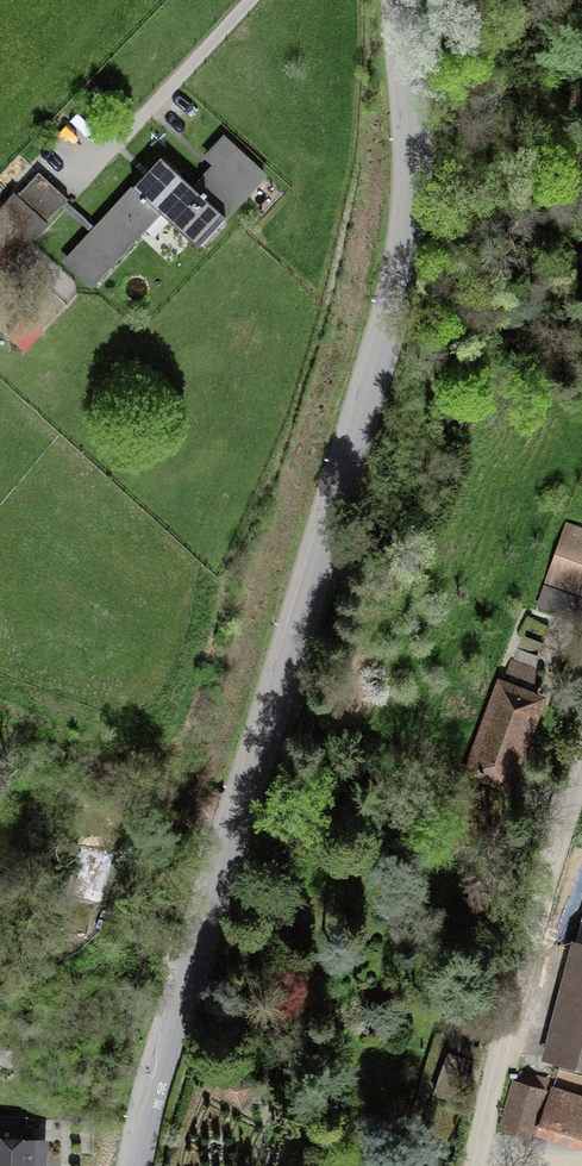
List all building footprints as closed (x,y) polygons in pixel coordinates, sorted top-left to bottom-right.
[(271,174),(229,135),(189,178),(165,156),(68,260),(96,285),(162,214),(201,250),(271,174)] [(18,194),(50,224),(71,202),(39,172),(18,194)] [(50,224),(18,194),(0,212),(0,277),(50,224)] [(567,520),(546,582),(581,594),(581,525),(567,520)] [(551,695),(501,677),(471,757),(522,775),(551,695)] [(576,940),(545,1064),(581,1073),(581,941),(576,940)] [(537,1137),(550,1091),(516,1082),(504,1128),(537,1137)] [(555,1089),(542,1136),(581,1147),(581,1096),(555,1089)] [(0,1119),(0,1165),(58,1165),(63,1123),(0,1119)]
